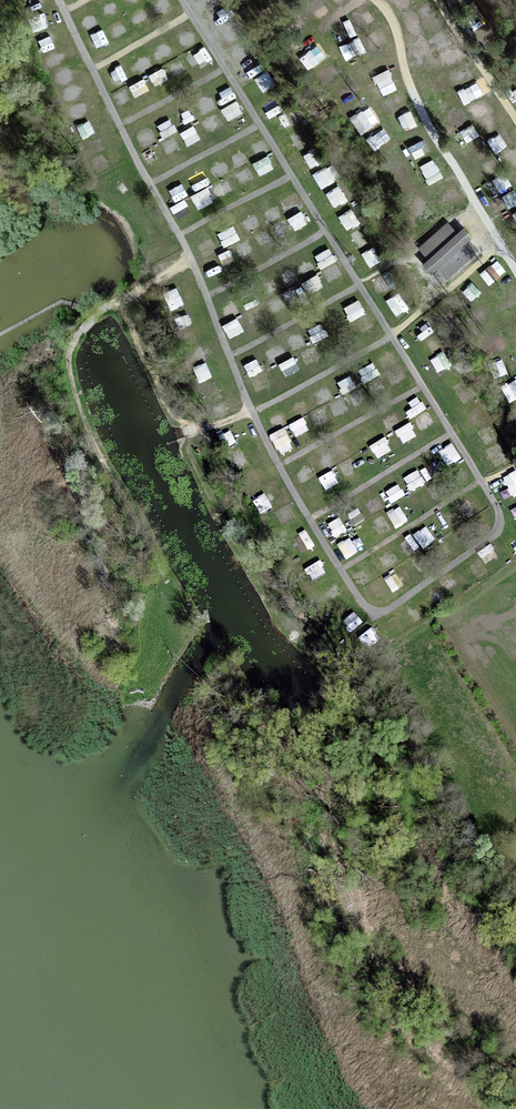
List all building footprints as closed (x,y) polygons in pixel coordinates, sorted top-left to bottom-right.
[(163,8),(172,1),(171,0),(156,0),(163,8)] [(321,0),(310,0),(308,3),(314,8),(321,0)] [(404,10),(415,1),(414,0),(396,0),(404,10)] [(433,9),(430,0),(420,0),(417,1),(422,13),(433,9)] [(325,2),(314,7),(318,16),(329,11),(325,2)] [(131,12),(138,24),(151,15),(144,4),(131,12)] [(352,18),(360,29),(378,17),(369,5),(352,18)] [(115,37),(128,30),(121,17),(108,24),(115,37)] [(341,42),(359,29),(350,17),(332,30),(341,42)] [(371,48),(383,43),(377,29),(365,35),(371,48)] [(96,47),(108,42),(103,30),(91,35),(96,47)] [(189,47),(200,42),(194,31),(183,36),(189,47)] [(344,46),(351,58),(369,47),(362,35),(344,46)] [(169,42),(160,46),(166,59),(175,54),(169,42)] [(313,64),(329,55),(322,43),(306,52),(313,64)] [(209,44),(196,50),(202,64),(215,59),(209,44)] [(60,66),(63,78),(80,74),(76,61),(60,66)] [(156,84),(171,78),(166,65),(151,71),(156,84)] [(269,67),(256,77),(266,90),(279,80),(269,67)] [(322,75),(328,81),(337,74),(330,67),(322,75)] [(126,68),(114,73),(119,85),(131,80),(126,68)] [(445,69),(433,76),(442,90),(454,83),(445,69)] [(135,94),(150,90),(147,78),(131,82),(135,94)] [(479,79),(460,89),(467,102),(486,92),(479,79)] [(63,88),(68,99),(81,94),(76,82),(63,88)] [(443,109),(463,100),(457,87),(437,96),(443,109)] [(264,105),(272,116),(284,108),(277,97),(264,105)] [(480,114),(493,108),(488,97),(475,103),(480,114)] [(238,99),(224,107),(231,119),(245,110),(238,99)] [(447,114),(454,127),(473,118),(466,104),(447,114)] [(285,126),(307,118),(302,105),(280,114),(285,126)] [(368,110),(356,120),(369,135),(381,125),(368,110)] [(401,116),(407,131),(421,125),(414,110),(401,116)] [(498,111),(487,114),(490,126),(501,123),(498,111)] [(206,119),(211,129),(218,125),(214,115),(206,119)] [(164,134),(178,130),(175,118),(161,121),(164,134)] [(182,130),(189,144),(203,137),(196,123),(182,130)] [(460,129),(464,141),(482,135),(477,123),(460,129)] [(153,124),(138,131),(144,146),(160,139),(153,124)] [(303,127),(291,134),(300,148),(312,141),(303,127)] [(515,141),(515,139),(509,127),(490,138),(498,152),(515,141)] [(480,159),(493,152),(486,138),(472,145),(480,159)] [(422,139),(409,146),(415,157),(428,150),(422,139)] [(305,153),(314,167),(326,159),(317,145),(305,153)] [(515,156),(515,151),(513,147),(503,154),(508,161),(515,156)] [(100,172),(112,165),(104,151),(92,158),(100,172)] [(262,174),(277,165),(270,153),(255,161),(262,174)] [(483,163),(491,176),(504,168),(496,155),(483,163)] [(435,156),(421,164),(431,183),(445,175),(435,156)] [(324,187),(340,178),(331,163),(315,172),(324,187)] [(494,178),(502,191),(515,182),(507,170),(494,178)] [(196,181),(199,187),(211,182),(208,176),(196,181)] [(176,199),(190,194),(186,180),(171,185),(176,199)] [(328,191),(336,206),(352,197),(343,182),(328,191)] [(201,207),(217,198),(209,185),(193,194),(201,207)] [(435,193),(442,203),(452,197),(445,186),(435,193)] [(515,203),(515,189),(515,188),(504,195),(510,206),(515,203)] [(298,189),(281,198),(289,213),(307,203),(298,189)] [(186,198),(173,204),(176,210),(189,204),(186,198)] [(269,223),(283,216),(276,204),(263,211),(269,223)] [(350,229),(363,220),(354,206),(340,215),(350,229)] [(297,228),(310,220),(303,208),(290,216),(297,228)] [(257,212),(244,220),(250,231),(264,224),(257,212)] [(236,223),(220,232),(226,245),(243,236),(236,223)] [(361,247),(373,239),(364,224),(352,232),(361,247)] [(449,226),(422,250),(430,258),(423,264),(431,272),(437,267),(445,276),(472,251),(464,243),(470,237),(463,229),(457,234),(449,226)] [(213,237),(204,241),(209,253),(218,249),(213,237)] [(241,256),(255,250),(250,238),(236,244),(241,256)] [(334,246),(317,251),(322,266),(339,260),(334,246)] [(232,247),(221,251),(225,264),(236,259),(232,247)] [(376,267),(385,261),(378,249),(369,254),(376,267)] [(208,273),(221,267),(215,254),(202,261),(208,273)] [(490,283),(509,269),(500,257),(482,270),(490,283)] [(331,281),(346,272),(339,260),(324,268),(331,281)] [(378,293),(399,281),(391,269),(371,281),(378,293)] [(304,280),(312,292),(327,283),(319,271),(304,280)] [(274,276),(262,284),(270,297),(283,289),(274,276)] [(304,281),(285,290),(291,304),(310,296),(304,281)] [(471,296),(481,290),(475,281),(465,287),(471,296)] [(363,297),(346,304),(351,318),(368,312),(363,297)] [(230,316),(241,311),(236,300),(224,305),(230,316)] [(252,323),(267,315),(260,302),(245,310),(252,323)] [(238,314),(224,324),(232,336),(247,326),(238,314)] [(324,322),(310,327),(314,340),(329,335),(324,322)] [(439,330),(426,337),(434,351),(446,344),(439,330)] [(274,361),(287,355),(281,344),(269,350),(274,361)] [(307,364),(323,357),(316,344),(301,351),(307,364)] [(385,369),(401,360),(394,348),(378,356),(385,369)] [(448,350),(433,356),(438,371),(454,365),(448,350)] [(281,362),(288,375),(302,367),(295,354),(281,362)] [(515,368),(515,363),(510,355),(498,363),(506,375),(515,368)] [(256,357),(243,362),(249,375),(261,370),(256,357)] [(364,378),(381,374),(378,361),(361,365),(364,378)] [(343,390),(357,385),(350,365),(336,370),(343,390)] [(252,377),(258,390),(273,383),(267,370),(252,377)] [(376,391),(385,384),(378,376),(369,383),(376,391)] [(467,378),(456,385),(465,401),(476,395),(467,378)] [(515,397),(515,379),(506,384),(513,399),(515,397)] [(354,404),(367,400),(363,387),(350,390),(354,404)] [(329,402),(336,416),(351,408),(344,394),(329,402)] [(421,395),(408,403),(415,416),(428,408),(421,395)] [(300,417),(314,409),(308,397),(294,405),(300,417)] [(423,430),(437,420),(430,408),(415,418),(423,430)] [(278,426),(292,420),(287,409),(273,415),(278,426)] [(390,429),(405,423),(399,411),(385,418),(390,429)] [(305,416),(291,424),(298,436),(312,428),(305,416)] [(398,429),(404,442),(419,435),(413,422),(398,429)] [(488,442),(499,435),(491,423),(480,430),(488,442)] [(282,453),(296,446),(286,426),(272,434),(282,453)] [(227,435),(230,442),(245,436),(241,428),(227,435)] [(379,458),(395,449),(388,436),(372,445),(379,458)] [(454,441),(440,450),(450,465),(464,456),(454,441)] [(328,444),(318,449),(327,467),(337,462),(328,444)] [(414,490),(428,482),(416,463),(403,471),(414,490)] [(251,484),(263,476),(257,464),(244,472),(251,484)] [(327,489),(341,481),(334,469),(320,476),(327,489)] [(505,476),(515,496),(515,470),(505,476)] [(436,498),(447,490),(437,477),(427,485),(436,498)] [(281,488),(271,494),(276,503),(287,497),(281,488)] [(390,496),(394,502),(408,494),(404,488),(390,496)] [(372,514),(388,507),(383,494),(367,500),(372,514)] [(478,494),(472,498),(478,508),(484,504),(478,494)] [(470,498),(459,506),(466,518),(478,511),(470,498)] [(292,501),(275,508),(282,522),(298,515),(292,501)] [(396,526),(409,521),(404,505),(390,510),(396,526)] [(343,516),(330,522),(337,536),(350,529),(343,516)] [(422,545),(436,540),(431,525),(417,530),(422,545)] [(459,531),(463,538),(473,533),(470,526),(459,531)] [(309,528),(295,534),(303,550),(316,544),(309,528)] [(413,532),(401,541),(410,552),(421,543),(413,532)] [(349,558),(361,550),(352,535),(340,543),(349,558)] [(441,545),(428,550),(432,559),(445,554),(441,545)] [(423,549),(413,558),(423,569),(433,560),(423,549)] [(471,563),(479,576),(491,569),(482,556),(471,563)] [(313,578),(328,571),(323,559),(307,566),(313,578)] [(389,575),(393,588),(405,585),(401,571),(389,575)] [(372,581),(379,596),(393,589),(386,575),(372,581)]
